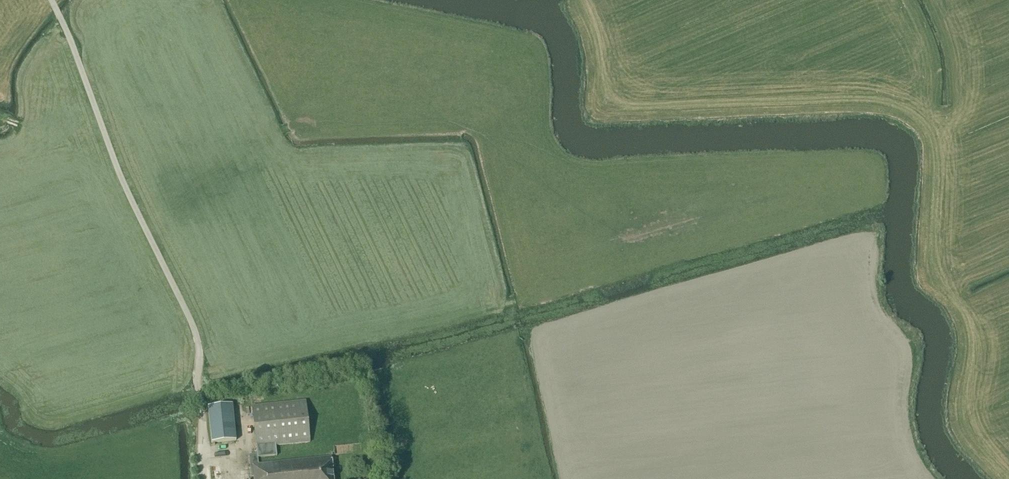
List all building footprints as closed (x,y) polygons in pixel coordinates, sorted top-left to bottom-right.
[(331,457),(258,464),(258,458),(277,455),(275,445),(309,441),(305,401),(251,407),(257,454),(249,455),(251,477),(254,477),(254,478),(334,478),(331,457)] [(236,441),(232,405),(207,407),(211,444),(236,441)] [(224,477),(220,466),(207,470),(210,478),(218,478),(224,477)]
